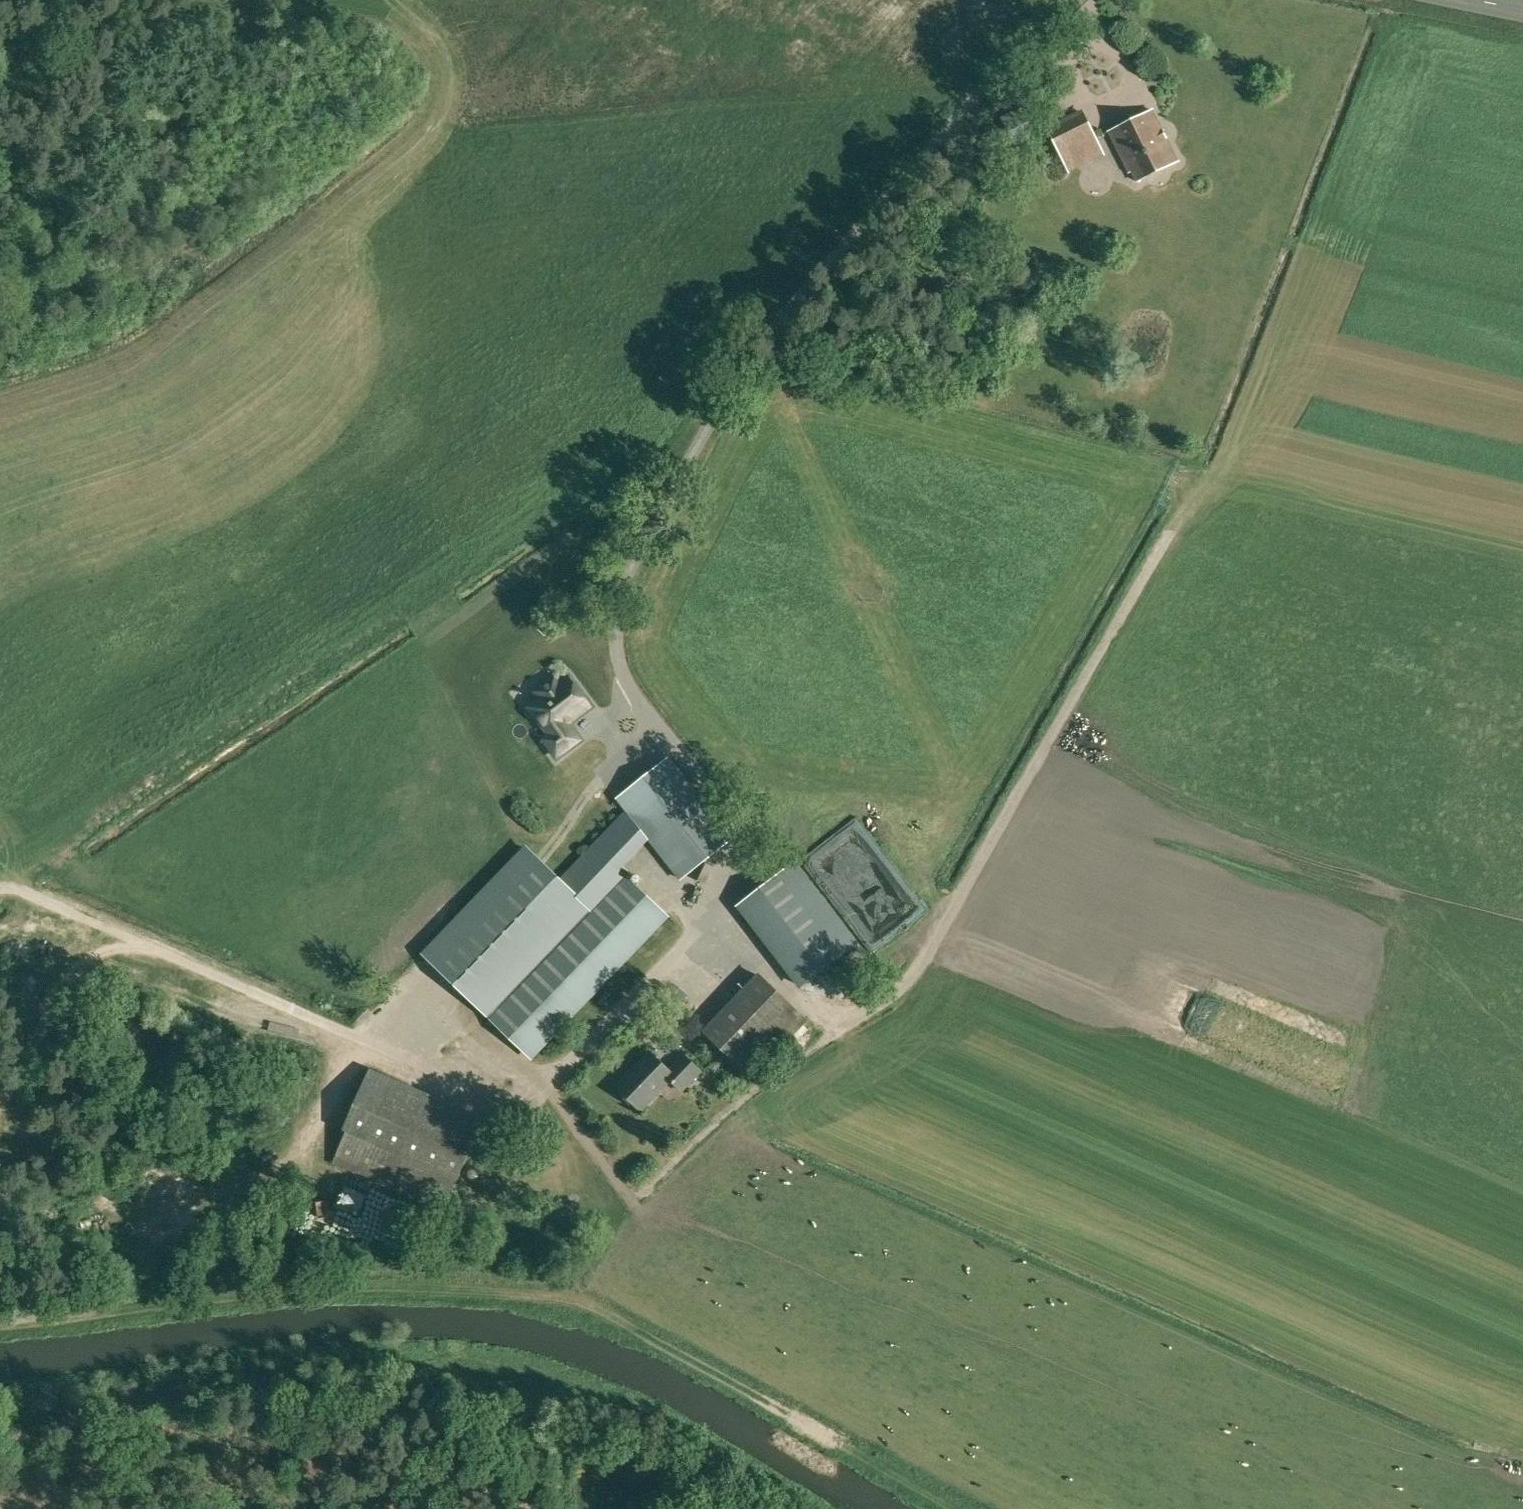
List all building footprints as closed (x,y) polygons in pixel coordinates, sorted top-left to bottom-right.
[(1021,108),(1004,118),(1018,144),(1036,135),(1021,108)] [(1152,108),(1109,129),(1131,172),(1137,169),(1141,178),(1178,159),(1152,108)] [(1099,143),(1083,109),(1046,128),(1063,161),(1099,143)] [(589,703),(568,675),(560,681),(555,674),(535,689),(546,704),(535,712),(550,733),(544,737),(556,753),(578,737),(566,720),(589,703)] [(618,868),(628,858),(647,838),(677,877),(730,836),(675,763),(669,756),(616,796),(622,804),(626,809),(559,877),(529,849),(426,954),(481,1007),(529,1053),(665,913),(618,868)] [(829,860),(873,925),(915,897),(885,853),(875,860),(861,838),(829,860)] [(809,980),(844,953),(840,947),(783,873),(741,906),(802,986),(809,980)] [(806,1020),(759,975),(705,1031),(752,1076),(806,1020)] [(682,1090),(701,1071),(683,1054),(668,1069),(650,1052),(617,1087),(641,1110),(670,1079),(682,1090)] [(369,1065),(345,1154),(394,1168),(399,1150),(420,1155),(419,1158),(438,1164),(442,1152),(457,1156),(470,1109),(433,1099),(437,1083),(369,1065)]
